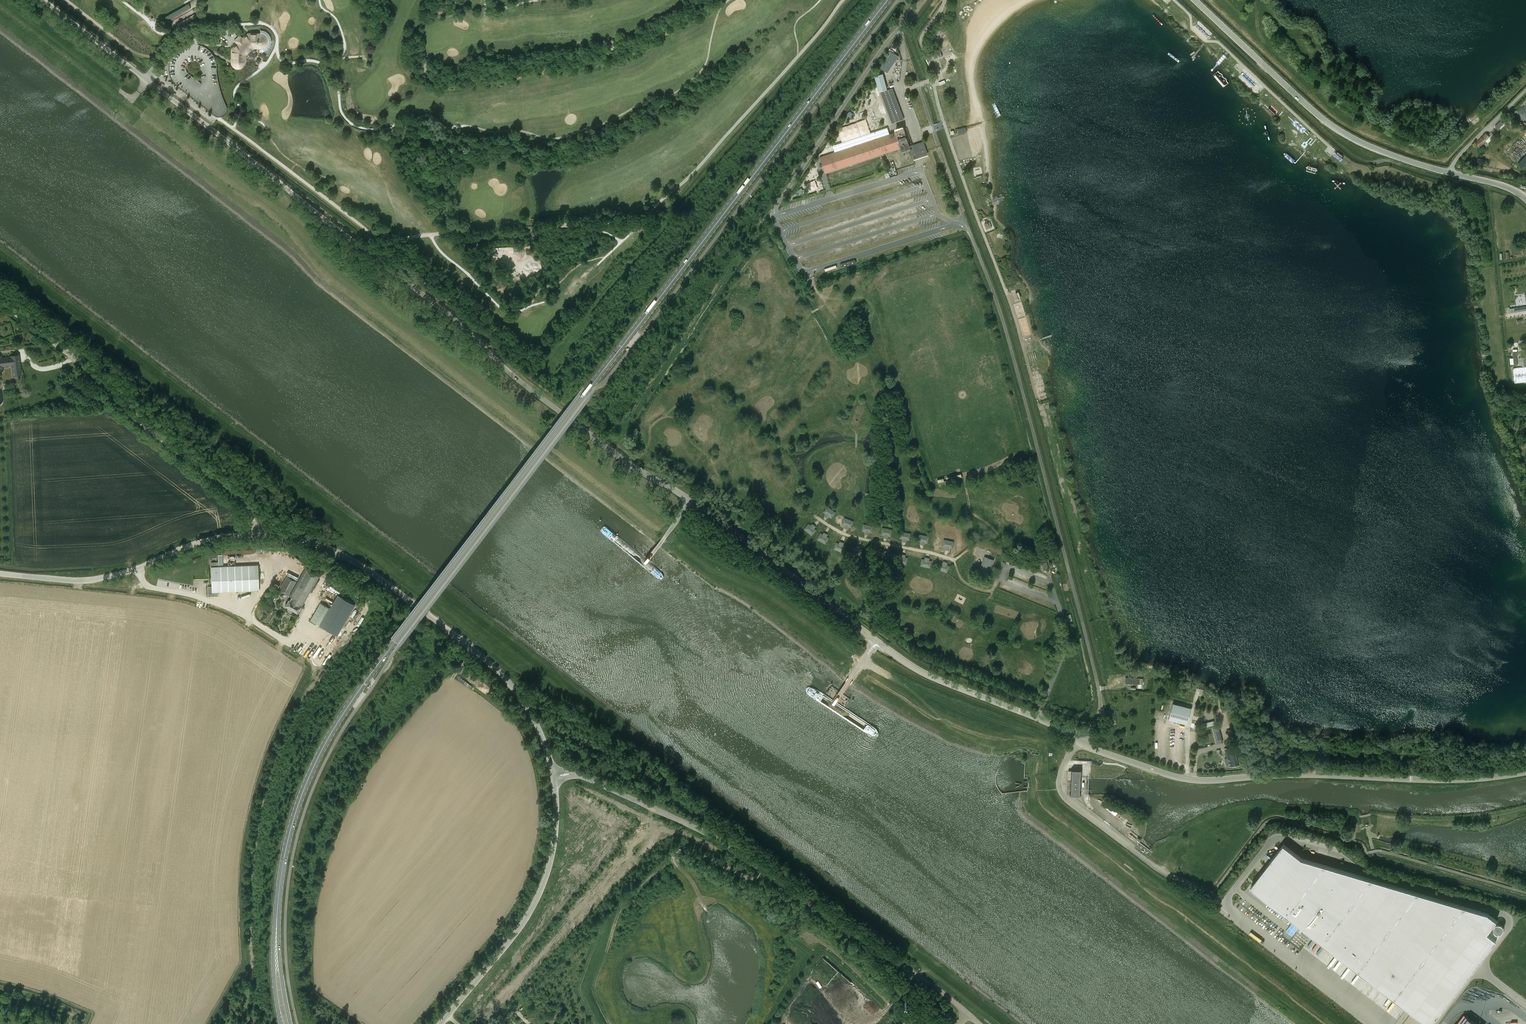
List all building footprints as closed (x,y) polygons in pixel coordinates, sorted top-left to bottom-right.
[(188,4),(165,17),(167,21),(190,7),(188,4)] [(179,27),(197,18),(195,14),(177,22),(179,27)] [(270,46),(271,41),(270,37),(268,34),(265,31),(260,30),(260,33),(256,33),(256,34),(249,34),(247,34),(242,38),(241,38),(239,36),(234,41),(237,43),(232,47),(232,58),(232,61),(233,63),(234,66),(236,67),(238,67),(241,67),(243,66),(244,63),(245,60),(245,57),(255,48),(257,48),(260,47),(260,49),(260,52),(264,52),(268,49),(270,46)] [(899,57),(890,51),(878,67),(887,74),(899,57)] [(887,90),(883,75),(875,77),(879,93),(887,90)] [(904,120),(893,89),(881,93),(892,124),(904,120)] [(865,120),(857,122),(860,136),(868,134),(867,132),(871,131),(868,118),(865,119),(865,120)] [(896,132),(820,157),(825,173),(901,148),(901,149),(909,146),(903,128),(895,131),(896,132)] [(1488,143),(1492,139),(1486,133),(1477,142),(1481,146),(1486,141),(1488,143)] [(923,141),(917,143),(920,153),(927,151),(923,141)] [(1336,151),(1333,155),(1341,161),(1344,157),(1336,151)] [(1518,357),(1519,357),(1519,352),(1512,352),(1513,358),(1510,358),(1510,365),(1518,364),(1518,357)] [(0,355),(0,370),(2,370),(2,366),(12,365),(14,376),(21,375),(19,354),(10,355),(10,356),(2,358),(1,355),(0,355)] [(1525,382),(1525,367),(1513,368),(1514,383),(1525,382)] [(943,477),(937,479),(938,484),(962,478),(961,473),(946,477),(947,480),(944,480),(943,477)] [(211,567),(223,566),(222,555),(218,555),(218,562),(211,562),(211,567)] [(984,556),(979,571),(988,575),(994,560),(984,556)] [(212,586),(208,587),(208,596),(218,596),(218,592),(259,590),(258,565),(223,566),(211,567),(212,586)] [(286,576),(279,589),(291,597),(289,600),(285,606),(297,613),(301,607),(319,577),(305,568),(297,582),(286,576)] [(320,602),(310,620),(319,626),(337,636),(355,605),(337,595),(330,608),(320,602)] [(296,643),(293,650),(315,660),(318,653),(296,643)] [(1173,703),(1169,719),(1187,724),(1191,708),(1173,703)] [(1235,746),(1225,748),(1227,759),(1229,758),(1231,766),(1239,764),(1237,756),(1235,746)] [(1068,771),(1067,794),(1080,794),(1081,771),(1068,771)] [(1250,887),(1428,1023),(1431,1023),(1434,1020),(1438,1015),(1438,1016),(1497,940),(1496,940),(1499,937),(1490,930),(1497,920),(1488,913),(1302,858),(1284,844),(1269,863),(1250,887)] [(1317,956),(1321,952),(1312,945),(1309,950),(1317,956)]
